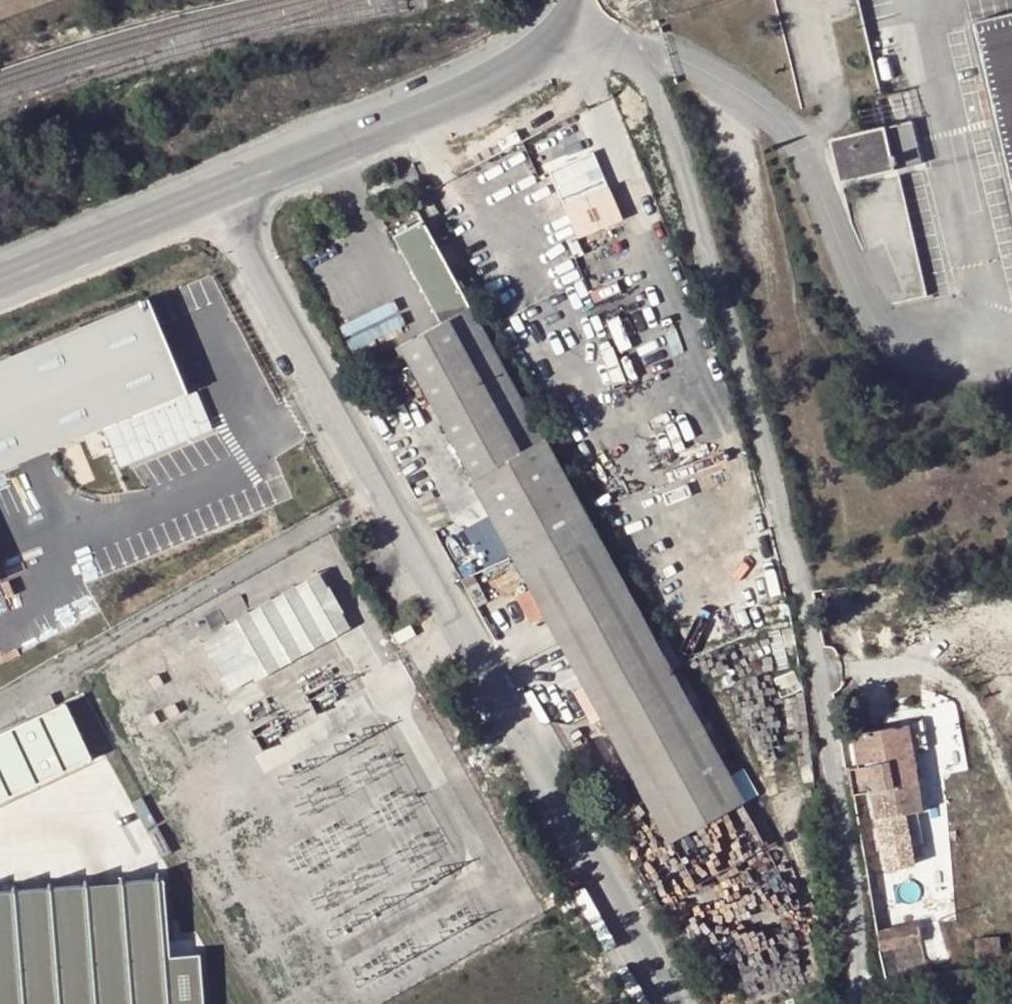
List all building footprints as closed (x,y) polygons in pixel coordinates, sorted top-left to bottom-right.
[(973,24),(1011,185),(1011,15),(973,24)] [(855,102),(862,132),(911,120),(904,91),(855,102)] [(911,120),(862,132),(832,139),(843,180),(922,163),(911,120)] [(595,148),(551,168),(566,202),(611,182),(595,148)] [(441,326),(399,349),(530,591),(518,597),(531,622),(544,615),(584,689),(574,696),(589,724),(601,718),(630,770),(619,776),(650,833),(660,827),(669,844),(743,803),(421,221),(392,237),(441,326)] [(0,362),(0,471),(145,409),(187,391),(144,299),(0,362)] [(193,388),(187,391),(145,409),(171,466),(219,444),(193,388)] [(236,634),(204,654),(225,691),(257,673),(260,678),(340,630),(315,585),(236,630),(236,634)] [(412,623),(393,633),(400,645),(418,635),(412,623)] [(0,729),(0,803),(88,759),(60,700),(0,729)] [(923,721),(906,724),(911,749),(926,747),(923,721)] [(859,763),(844,766),(848,794),(871,791),(885,869),(913,864),(911,849),(909,836),(921,835),(917,811),(921,810),(911,749),(906,724),(854,732),(859,763)] [(909,836),(911,849),(923,847),(921,835),(909,836)] [(0,885),(0,1003),(202,1003),(197,947),(192,947),(191,933),(166,935),(162,873),(0,885)] [(917,923),(875,930),(878,946),(919,940),(917,923)] [(1000,937),(976,938),(978,954),(1002,953),(1000,937)]
